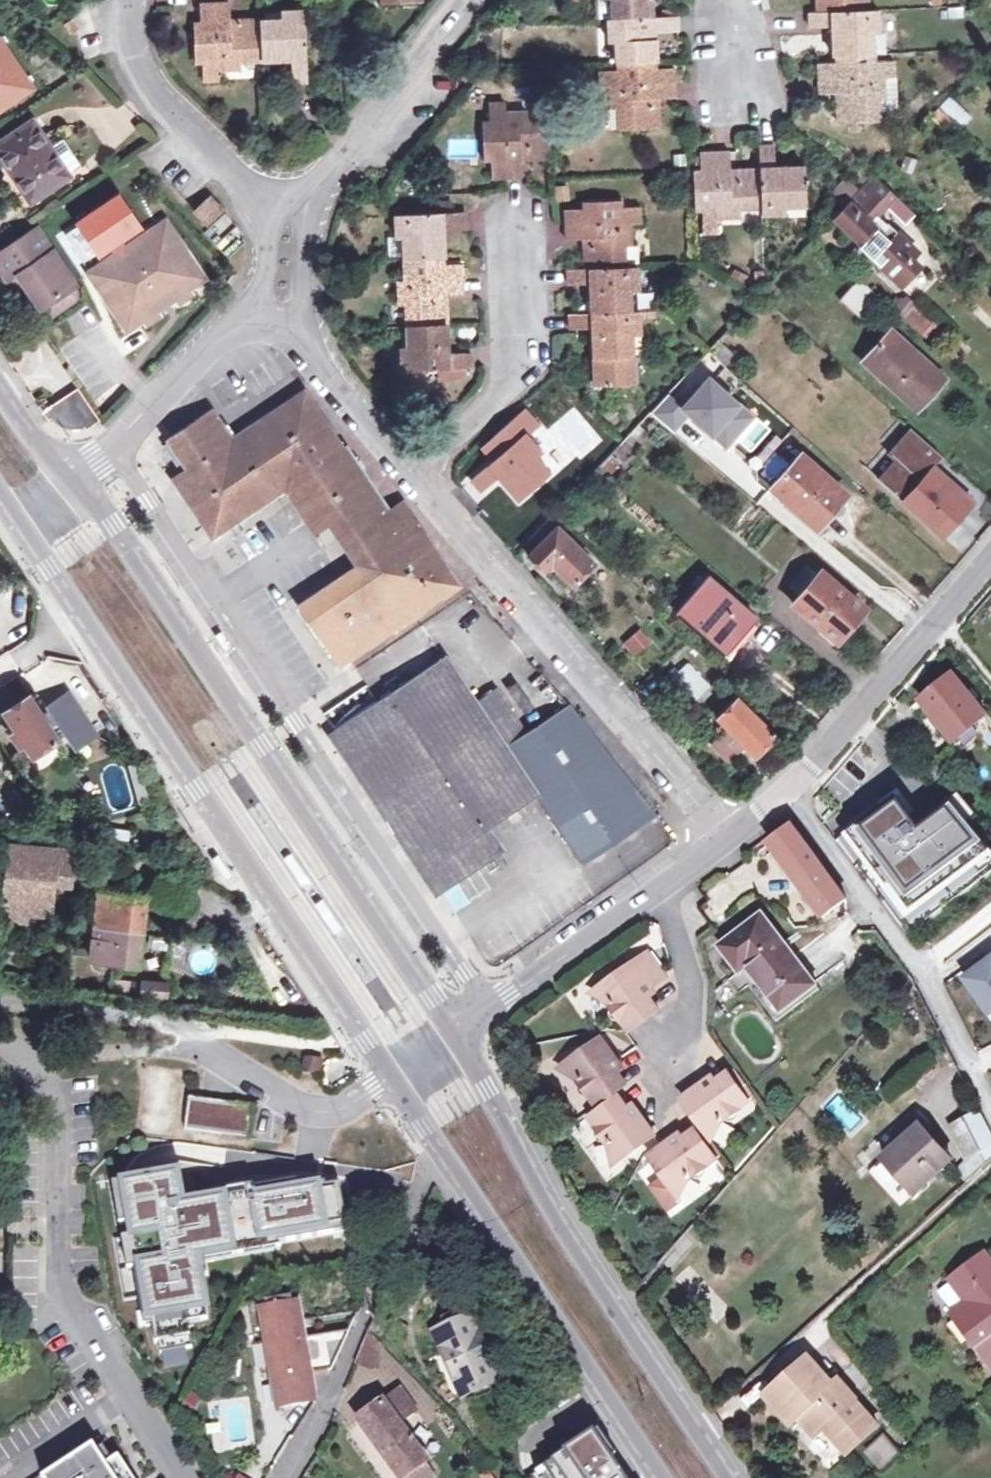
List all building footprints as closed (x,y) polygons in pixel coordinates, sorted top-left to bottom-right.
[(595,19),(606,19),(613,19),(612,0),(594,0),(595,19)] [(613,19),(606,19),(607,42),(614,42),(615,64),(617,64),(618,70),(598,71),(599,87),(609,87),(611,109),(618,109),(619,129),(657,128),(656,104),(648,104),(648,99),(656,98),(673,98),(671,68),(652,69),(652,63),(654,62),(653,33),(675,32),(674,15),(652,16),(652,0),(612,0),(613,19)] [(816,11),(808,12),(809,28),(831,27),(834,56),(838,56),(838,63),(818,64),(819,94),(836,94),(843,93),(845,99),(837,101),(838,123),(878,121),(877,100),(885,100),(885,77),(894,77),(893,60),(873,60),(872,34),(880,34),(879,8),(854,10),(853,0),(815,0),(816,11)] [(231,28),(231,20),(230,2),(200,4),(201,24),(193,24),(195,59),(201,59),(203,79),(219,79),(219,68),(241,67),(240,59),(292,57),(293,80),(308,80),(305,9),(279,11),(280,18),(238,20),(237,28),(231,28)] [(31,85),(0,40),(0,106),(31,85)] [(950,96),(939,107),(961,128),(971,117),(950,96)] [(528,150),(528,158),(551,157),(549,119),(528,121),(528,113),(506,115),(505,103),(489,104),(489,123),(482,123),(483,158),(489,157),(491,178),(521,176),(520,159),(520,151),(528,150)] [(52,148),(33,120),(0,143),(0,151),(32,200),(69,174),(68,172),(52,148)] [(64,140),(52,148),(68,172),(80,164),(64,140)] [(731,177),(730,170),(730,152),(701,153),(701,173),(693,173),(694,211),(715,210),(715,218),(741,216),(741,209),(760,208),(761,215),(787,214),(786,208),(807,207),(805,166),(774,167),(774,146),(758,147),(759,168),(736,170),(736,177),(731,177)] [(886,206),(896,195),(874,174),(833,217),(860,243),(858,245),(901,286),(920,266),(909,255),(915,249),(888,222),(887,224),(878,215),(886,206)] [(844,178),(837,185),(847,195),(854,188),(844,178)] [(556,201),(570,200),(570,185),(555,186),(556,201)] [(847,195),(837,185),(828,194),(839,204),(847,195)] [(114,244),(138,228),(115,192),(69,222),(94,258),(109,248),(114,244)] [(210,223),(225,210),(211,195),(196,208),(210,223)] [(915,214),(896,195),(886,206),(905,225),(915,214)] [(566,240),(583,239),(592,239),(592,247),(584,247),(586,269),(568,269),(568,285),(590,284),(592,314),(570,314),(570,329),(592,328),(594,385),(634,384),(633,335),(639,335),(639,311),(631,312),(630,291),(638,290),(637,266),(625,267),(624,246),(632,246),(631,223),(641,223),(640,206),(620,206),(620,199),(585,201),(585,209),(565,209),(566,240)] [(429,201),(430,213),(450,212),(449,200),(429,201)] [(395,215),(396,238),(403,238),(404,256),(404,281),(397,281),(398,305),(405,305),(406,347),(401,347),(401,371),(471,367),(470,353),(448,353),(446,302),(437,302),(437,295),(445,295),(462,294),(460,265),(441,265),(441,258),(444,258),(443,228),(466,227),(465,212),(450,212),(430,213),(395,215)] [(129,326),(145,316),(148,322),(158,315),(154,308),(176,294),(179,299),(191,291),(187,287),(200,277),(166,223),(121,254),(115,258),(94,273),(129,326)] [(77,284),(38,226),(0,252),(0,265),(10,280),(21,273),(43,306),(77,284)] [(403,238),(396,238),(389,239),(389,257),(404,256),(403,238)] [(121,254),(114,244),(109,248),(115,258),(121,254)] [(841,298),(863,318),(880,299),(858,279),(841,298)] [(77,284),(43,306),(54,320),(87,298),(77,284)] [(896,306),(927,335),(936,326),(904,297),(896,306)] [(936,326),(927,335),(940,346),(948,337),(936,326)] [(916,408),(944,378),(891,330),(863,360),(916,408)] [(696,380),(708,366),(716,373),(733,354),(717,340),(686,372),(696,380)] [(678,409),(728,443),(750,412),(699,378),(678,409)] [(101,419),(78,387),(43,409),(51,420),(53,418),(59,424),(67,427),(72,428),(79,428),(85,427),(88,429),(101,419)] [(304,389),(286,400),(289,405),(307,393),(304,389)] [(286,400),(243,430),(272,474),(285,466),(318,516),(335,505),(353,532),(388,507),(345,444),(342,446),(307,393),(289,405),(286,400)] [(166,437),(186,466),(193,477),(178,486),(212,538),(255,510),(248,498),(267,486),(251,463),(248,465),(230,439),(233,437),(211,406),(166,437)] [(482,491),(500,477),(519,498),(549,471),(535,456),(540,451),(526,437),(538,426),(525,410),(495,437),(507,450),(494,461),(473,480),(482,491)] [(897,457),(878,478),(903,500),(941,534),(971,500),(953,484),(931,465),(940,454),(911,427),(890,450),(897,457)] [(248,498),(255,510),(282,491),(292,502),(313,535),(328,525),(353,564),(336,575),(297,603),(302,609),(360,569),(365,577),(378,569),(358,538),(393,514),(388,507),(353,532),(335,505),(318,516),(285,466),(272,474),(243,430),(233,437),(230,439),(248,465),(251,463),(267,486),(248,498)] [(482,448),(494,461),(507,450),(495,437),(482,448)] [(606,476),(634,446),(625,437),(596,468),(606,476)] [(897,457),(890,450),(888,453),(892,457),(876,476),(878,478),(897,457)] [(815,525),(844,492),(800,453),(771,485),(815,525)] [(193,477),(186,466),(171,477),(178,486),(193,477)] [(408,504),(403,507),(457,586),(461,583),(408,504)] [(360,569),(302,609),(339,665),(457,586),(403,507),(393,514),(358,538),(378,569),(365,577),(360,569)] [(538,546),(558,526),(564,519),(556,510),(530,537),(538,546)] [(558,526),(538,546),(529,555),(550,578),(559,569),(574,584),(594,563),(558,526)] [(798,595),(815,575),(804,566),(787,586),(798,595)] [(815,575),(798,595),(791,603),(836,639),(854,617),(840,606),(849,595),(818,570),(815,575)] [(727,651),(755,618),(709,578),(680,611),(727,651)] [(863,607),(849,595),(840,606),(854,617),(863,607)] [(638,629),(633,634),(644,647),(650,642),(638,629)] [(233,650),(222,634),(219,636),(217,638),(227,654),(233,650)] [(633,634),(623,642),(635,655),(644,647),(633,634)] [(430,866),(445,887),(498,851),(478,823),(500,808),(506,815),(534,796),(539,802),(580,863),(653,814),(567,704),(525,732),(495,687),(471,702),(441,656),(333,728),(379,797),(377,799),(424,870),(430,866)] [(678,695),(698,676),(686,663),(667,682),(678,695)] [(952,673),(919,699),(954,741),(986,715),(952,673)] [(6,711),(31,695),(18,677),(0,689),(0,702),(6,711)] [(72,697),(43,715),(31,695),(6,711),(5,712),(35,757),(67,736),(75,749),(97,735),(72,697)] [(753,755),(772,737),(735,699),(716,717),(727,728),(742,744),(753,755)] [(742,744),(727,728),(711,743),(726,759),(742,744)] [(897,795),(835,841),(905,934),(990,871),(990,850),(951,798),(918,822),(897,795)] [(509,817),(495,819),(500,851),(514,849),(509,817)] [(109,827),(112,836),(130,831),(127,823),(109,827)] [(790,825),(766,843),(822,917),(845,900),(790,825)] [(104,840),(102,858),(122,861),(125,843),(104,840)] [(10,845),(2,918),(13,919),(25,921),(27,908),(50,910),(53,885),(62,886),(63,875),(71,876),(75,852),(10,845)] [(217,855),(212,858),(226,879),(229,877),(232,875),(217,855)] [(430,866),(424,870),(438,890),(445,887),(430,866)] [(70,887),(71,876),(63,875),(62,886),(70,887)] [(105,940),(95,939),(93,959),(139,965),(145,894),(100,890),(96,927),(106,928),(105,940)] [(761,913),(718,946),(775,1023),(818,991),(761,913)] [(13,919),(2,918),(1,925),(12,926),(13,919)] [(96,927),(95,939),(105,940),(106,928),(96,927)] [(609,1007),(628,1033),(656,1013),(647,1000),(642,993),(647,989),(662,978),(646,955),(590,995),(609,1007)] [(964,977),(990,1013),(990,1012),(990,958),(964,977)] [(144,980),(143,994),(166,996),(167,982),(144,980)] [(642,993),(647,1000),(652,996),(647,989),(642,993)] [(577,1082),(596,1108),(624,1087),(614,1074),(609,1067),(614,1063),(598,1041),(558,1070),(577,1082)] [(320,1073),(321,1055),(301,1053),(300,1071),(320,1073)] [(609,1067),(614,1074),(620,1071),(614,1063),(609,1067)] [(733,1074),(727,1078),(744,1101),(750,1097),(733,1074)] [(703,1085),(680,1101),(700,1129),(709,1142),(720,1123),(746,1104),(744,1101),(727,1078),(726,1076),(713,1085),(706,1090),(703,1085)] [(703,1085),(706,1090),(713,1085),(709,1080),(703,1085)] [(617,1099),(588,1120),(607,1146),(612,1167),(653,1138),(636,1115),(631,1119),(626,1112),(617,1099)] [(255,1108),(190,1100),(187,1130),(250,1139),(255,1108)] [(631,1108),(626,1112),(631,1119),(636,1115),(631,1108)] [(962,1122),(978,1152),(990,1146),(990,1135),(979,1112),(962,1122)] [(962,1122),(949,1128),(966,1161),(956,1170),(967,1182),(990,1160),(990,1146),(978,1152),(962,1122)] [(917,1124),(881,1157),(914,1192),(949,1160),(917,1124)] [(700,1129),(694,1133),(713,1159),(719,1155),(709,1142),(700,1129)] [(674,1147),(670,1142),(647,1158),(662,1178),(648,1188),(667,1213),(680,1203),(677,1199),(688,1180),(714,1161),(713,1159),(694,1133),(681,1142),(674,1147)] [(670,1142),(674,1147),(681,1142),(677,1137),(670,1142)] [(127,1242),(134,1242),(151,1329),(158,1328),(162,1346),(166,1346),(196,1339),(193,1324),(213,1320),(204,1278),(211,1276),(209,1264),(281,1248),(280,1244),(350,1230),(340,1185),(327,1187),(327,1184),(300,1190),(298,1182),(275,1188),(273,1183),(189,1200),(181,1172),(126,1184),(127,1187),(116,1189),(127,1242)] [(983,1254),(949,1279),(951,1282),(966,1301),(953,1311),(950,1314),(972,1345),(974,1344),(990,1366),(990,1264),(983,1254)] [(966,1301),(951,1282),(938,1292),(953,1311),(966,1301)] [(272,1378),(311,1372),(333,1369),(350,1330),(300,1339),(297,1319),(301,1319),(297,1303),(292,1304),(291,1295),(259,1301),(272,1378)] [(435,1331),(463,1396),(501,1379),(472,1315),(435,1331)] [(355,1363),(371,1372),(383,1348),(368,1334),(355,1363)] [(196,1339),(166,1346),(167,1355),(198,1349),(196,1339)] [(808,1357),(769,1391),(795,1420),(797,1418),(814,1437),(823,1428),(848,1454),(878,1426),(853,1399),(844,1407),(829,1390),(834,1385),(808,1357)] [(311,1372),(272,1378),(277,1408),(315,1402),(316,1399),(311,1372)] [(844,1407),(853,1399),(838,1382),(834,1385),(829,1390),(844,1407)] [(795,1420),(769,1391),(764,1396),(790,1424),(795,1420)] [(400,1477),(403,1477),(427,1461),(384,1401),(358,1419),(400,1477)] [(544,1467),(552,1477),(633,1477),(600,1429),(544,1467)] [(863,1451),(881,1469),(901,1450),(883,1431),(863,1451)] [(100,1437),(94,1442),(105,1460),(112,1456),(100,1437)] [(94,1442),(42,1475),(44,1477),(127,1477),(116,1463),(123,1459),(119,1453),(112,1456),(105,1460),(94,1442)] [(123,1459),(116,1463),(127,1477),(135,1477),(123,1459)] [(403,1477),(433,1477),(436,1475),(427,1461),(403,1477)]
